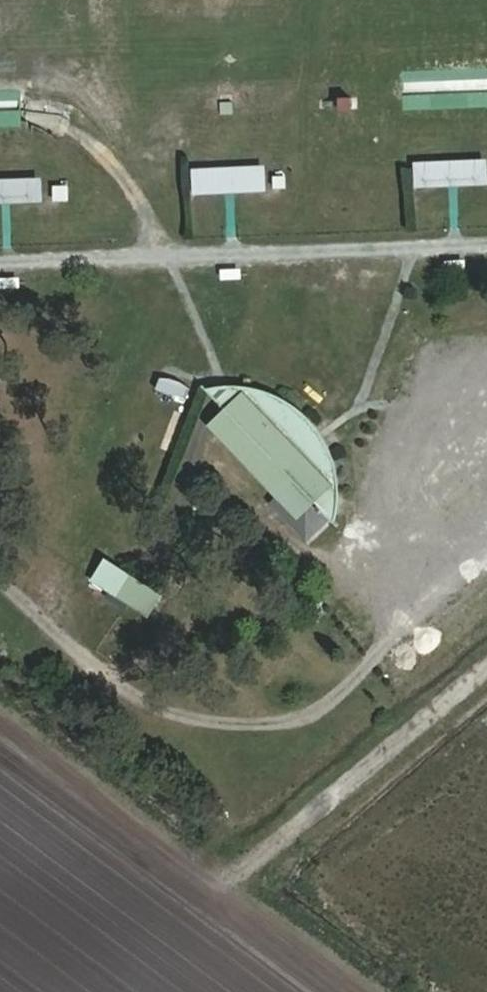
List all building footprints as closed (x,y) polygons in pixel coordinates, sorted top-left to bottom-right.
[(466,92),(430,92),(429,109),(466,109),(466,92)] [(21,128),(21,110),(0,110),(0,127),(21,128)] [(442,156),(442,185),(486,184),(486,155),(442,156)] [(295,162),(215,164),(216,193),(296,192),(295,162)] [(0,175),(0,205),(75,202),(74,172),(0,175)] [(157,374),(153,388),(184,396),(187,382),(157,374)] [(359,482),(273,394),(239,425),(326,514),(359,482)] [(190,592),(158,570),(142,592),(175,614),(190,592)]
